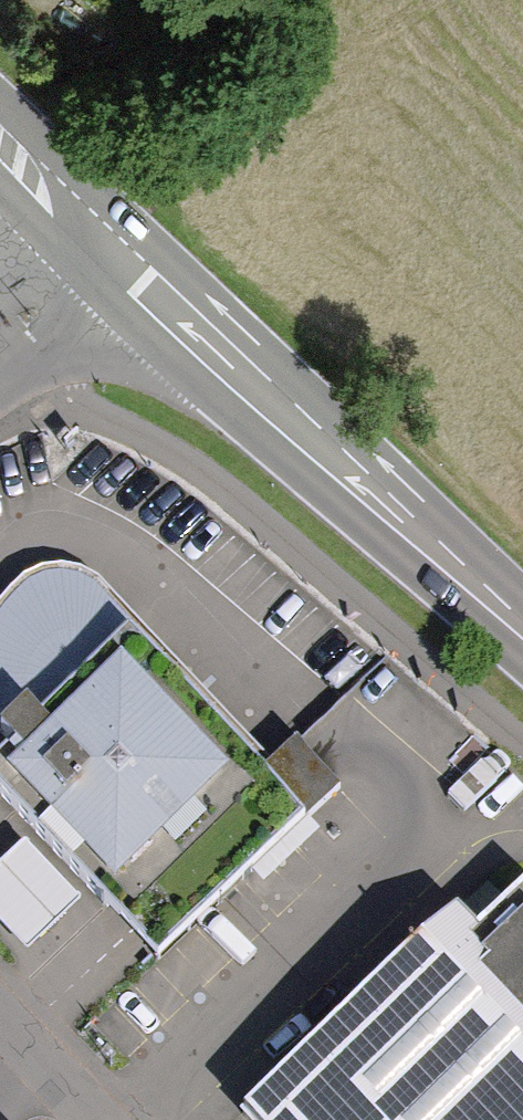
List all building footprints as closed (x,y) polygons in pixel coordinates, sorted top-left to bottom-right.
[(332,783),(296,742),(268,766),(97,579),(79,572),(57,566),(36,570),(15,583),(0,597),(0,739),(6,745),(0,752),(0,775),(159,948),(332,783)] [(18,851),(0,867),(0,937),(18,956),(70,909),(18,851)] [(284,1119),(522,1119),(522,902),(505,920),(483,896),(268,1103),(284,1119)]
